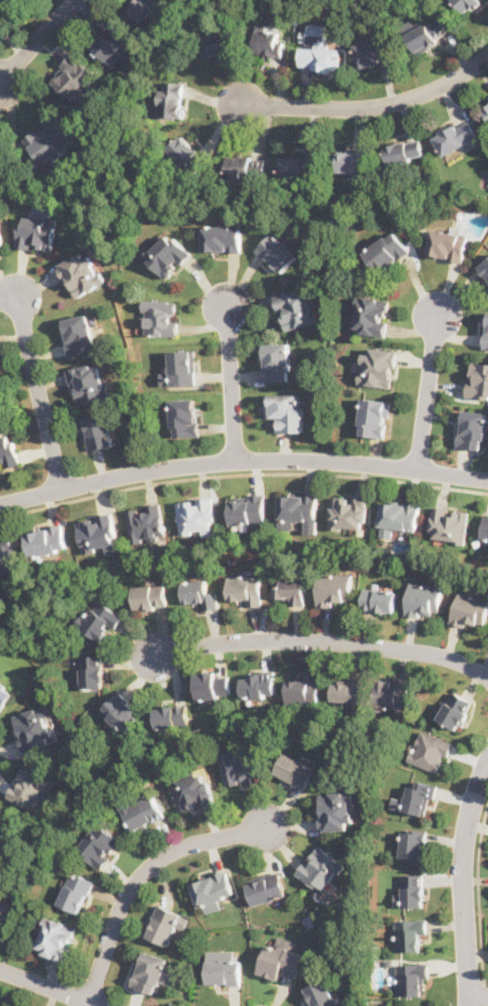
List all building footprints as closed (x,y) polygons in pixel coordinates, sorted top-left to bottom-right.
[(163,0),(130,0),(123,6),(139,24),(164,1),(163,0)] [(467,14),(482,0),(454,0),(467,14)] [(415,52),(450,36),(441,15),(406,31),(415,52)] [(129,38),(107,16),(85,39),(113,67),(124,57),(117,50),(129,38)] [(204,28),(204,55),(231,55),(231,28),(204,28)] [(283,55),(283,30),(250,30),(250,55),(283,55)] [(355,42),(358,65),(391,62),(389,39),(355,42)] [(301,69),(340,69),(340,47),(301,47),(301,69)] [(78,104),(89,92),(83,86),(96,72),(75,52),(50,78),(78,104)] [(184,79),(162,79),(162,115),(184,115),(184,79)] [(432,136),(444,156),(478,136),(466,115),(432,136)] [(26,140),(46,167),(76,144),(57,118),(26,140)] [(384,144),(389,165),(425,157),(420,136),(384,144)] [(200,152),(186,139),(173,153),(193,171),(201,162),(195,157),(200,152)] [(368,171),(368,148),(337,148),(337,171),(368,171)] [(318,177),(318,155),(280,155),(280,177),(318,177)] [(230,177),(265,177),(265,157),(230,157),(230,177)] [(55,217),(20,214),(18,247),(53,249),(55,217)] [(241,251),(241,225),(203,225),(203,251),(241,251)] [(463,261),(468,234),(432,227),(427,254),(463,261)] [(380,273),(410,250),(393,228),(363,252),(380,273)] [(143,255),(169,281),(195,256),(169,229),(143,255)] [(299,255),(274,230),(255,248),(280,273),(299,255)] [(107,282),(93,253),(86,256),(83,250),(58,262),(74,297),(107,282)] [(487,280),(487,257),(477,265),(487,280)] [(286,330),(318,321),(307,285),(276,294),(286,330)] [(391,299),(359,294),(353,331),(385,336),(391,299)] [(178,335),(178,299),(142,299),(142,335),(178,335)] [(70,355),(97,349),(90,312),(63,317),(70,355)] [(264,341),(264,380),(292,380),(292,341),(264,341)] [(394,387),(398,349),(365,345),(361,383),(394,387)] [(197,349),(171,349),(171,370),(162,370),(162,384),(197,384),(197,349)] [(471,359),(466,396),(487,399),(487,362),(471,359)] [(76,404),(108,397),(101,361),(68,367),(76,404)] [(304,392),(266,392),(266,415),(276,415),(276,431),(304,431),(304,392)] [(171,398),(174,438),(201,436),(198,396),(171,398)] [(358,434),(387,437),(390,399),(362,396),(358,434)] [(463,409),(457,447),(484,451),(487,426),(487,413),(463,409)] [(116,445),(109,410),(83,415),(90,450),(116,445)] [(21,463),(14,432),(0,435),(0,468),(21,463)] [(306,533),(318,533),(318,492),(279,492),(279,523),(306,523),(306,533)] [(266,493),(230,493),(230,524),(266,524),(266,493)] [(369,528),(369,494),(331,493),(331,527),(369,528)] [(180,536),(216,535),(215,496),(178,498),(180,536)] [(379,535),(397,536),(397,527),(418,528),(419,502),(381,500),(379,535)] [(131,544),(166,540),(162,502),(127,507),(131,544)] [(434,505),(429,537),(465,542),(470,510),(434,505)] [(113,511),(77,519),(85,556),(121,548),(113,511)] [(26,530),(33,559),(69,549),(62,521),(26,530)] [(22,568),(13,534),(0,538),(0,574),(22,568)] [(317,603),(350,606),(353,575),(320,572),(317,603)] [(229,575),(229,597),(241,597),(241,605),(261,605),(261,575),(229,575)] [(304,603),(304,578),(276,578),(276,595),(286,595),(286,603),(304,603)] [(200,600),(201,609),(219,607),(216,587),(207,588),(206,579),(182,581),(184,602),(200,600)] [(438,618),(443,585),(411,580),(406,613),(438,618)] [(133,585),(136,610),(168,607),(166,582),(133,585)] [(393,613),(397,591),(364,586),(361,608),(393,613)] [(483,629),(487,613),(487,599),(460,589),(451,619),(483,629)] [(121,618),(100,601),(79,626),(101,643),(121,618)] [(81,688),(104,688),(104,655),(81,655),(81,688)] [(196,673),(199,699),(231,696),(228,669),(196,673)] [(242,671),(242,697),(275,697),(275,671),(242,671)] [(319,702),(319,674),(288,674),(288,702),(319,702)] [(409,678),(377,675),(375,704),(407,707),(409,678)] [(333,700),(362,701),(363,678),(333,678),(333,700)] [(15,694),(0,712),(0,682),(15,694)] [(457,729),(474,701),(454,689),(437,717),(457,729)] [(125,732),(143,713),(120,690),(101,709),(125,732)] [(13,714),(24,751),(59,741),(49,704),(13,714)] [(156,705),(156,728),(189,727),(188,704),(156,705)] [(453,742),(422,728),(409,759),(440,773),(453,742)] [(255,746),(221,753),(227,787),(261,780),(255,746)] [(317,766),(285,751),(274,774),(306,789),(317,766)] [(42,813),(56,778),(23,765),(8,800),(42,813)] [(180,812),(217,803),(209,771),(172,780),(180,812)] [(436,785),(411,778),(406,800),(394,797),(392,806),(428,815),(436,785)] [(321,829),(354,829),(353,791),(320,792),(321,829)] [(133,834),(167,818),(156,793),(122,808),(133,834)] [(103,870),(125,841),(100,822),(78,852),(103,870)] [(425,828),(403,828),(402,858),(425,858),(425,828)] [(297,871),(327,895),(335,884),(331,881),(345,864),(319,843),(297,871)] [(81,914),(96,880),(72,869),(57,904),(81,914)] [(192,880),(202,913),(226,906),(223,896),(234,892),(227,870),(192,880)] [(287,894),(281,870),(247,880),(254,904),(287,894)] [(425,906),(425,873),(401,873),(401,906),(425,906)] [(16,906),(0,900),(0,930),(6,932),(16,906)] [(183,914),(159,903),(144,934),(169,945),(183,914)] [(77,924),(45,915),(35,951),(68,960),(77,924)] [(397,951),(425,951),(425,918),(397,918),(397,951)] [(258,972),(284,981),(287,974),(296,978),(305,953),(294,949),(297,942),(281,936),(278,947),(267,943),(258,972)] [(132,985),(159,993),(170,957),(143,949),(132,985)] [(207,984),(241,984),(241,950),(207,950),(207,984)] [(427,994),(427,962),(398,962),(398,994),(427,994)] [(326,976),(304,986),(313,1005),(339,1005),(326,976)]
